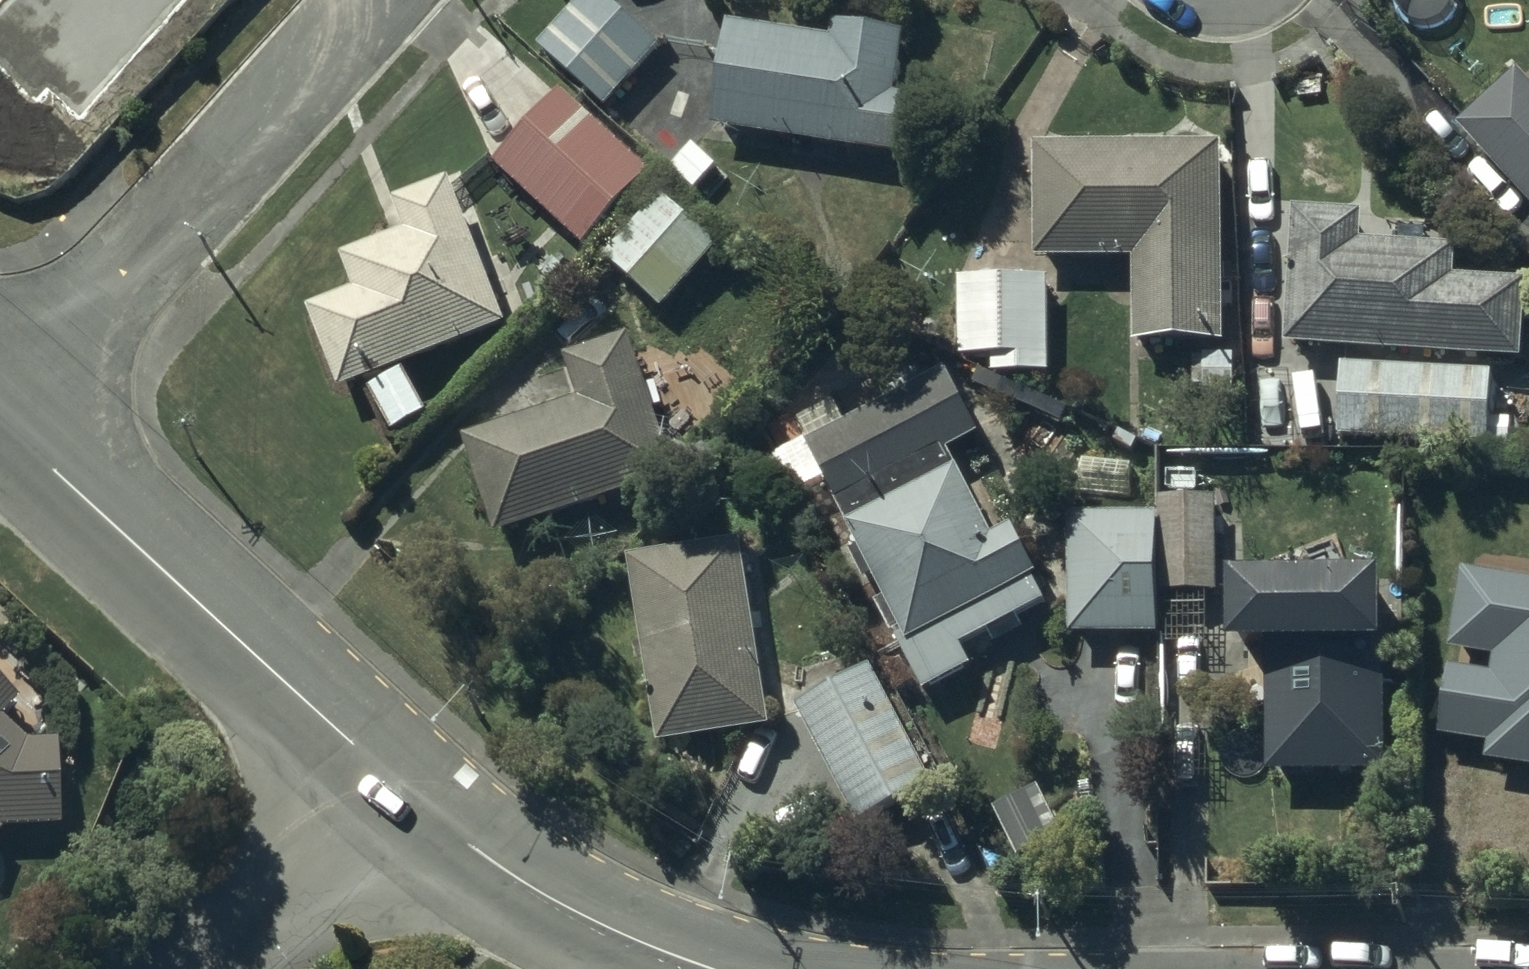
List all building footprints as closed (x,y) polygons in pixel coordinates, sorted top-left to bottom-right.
[(538,52),(605,114),(659,54),(600,0),(585,0),(538,52)] [(832,46),(725,32),(713,137),(909,163),(917,103),(897,100),(905,43),(833,33),(832,46)] [(1528,211),(1528,90),(1518,79),(1461,136),(1528,211)] [(650,177),(561,94),(493,168),(582,251),(650,177)] [(1221,148),(1033,150),(1034,264),(1133,263),(1134,349),(1222,348),(1221,148)] [(354,297),(308,314),(339,396),(504,334),(451,191),(394,212),(406,243),(342,266),(354,297)] [(720,254),(664,200),(604,262),(659,316),(720,254)] [(1294,216),(1287,351),(1524,364),(1528,289),(1454,285),(1456,254),(1383,250),(1383,238),(1363,237),(1364,219),(1294,216)] [(1048,283),(958,283),(958,361),(992,361),(992,378),(1048,378),(1048,283)] [(579,408),(463,445),(494,543),(674,485),(628,342),(565,363),(579,408)] [(1490,452),(1489,447),(1508,447),(1509,424),(1490,424),(1494,378),(1345,370),(1341,445),(1490,452)] [(403,375),(368,396),(394,439),(427,420),(403,375)] [(895,642),(925,700),(972,673),(961,653),(1049,609),(1012,537),(992,547),(948,459),(980,443),(947,377),(805,449),(858,554),(849,559),(865,589),(872,585),(884,608),(876,612),(892,644),(895,642)] [(1159,504),(1159,522),(1071,522),(1072,642),(1159,641),(1159,652),(1206,651),(1206,599),(1218,599),(1217,503),(1159,504)] [(626,565),(655,752),(771,734),(744,547),(626,565)] [(1438,742),(1488,750),(1486,767),(1528,773),(1528,587),(1461,576),(1449,655),(1492,662),(1489,680),(1448,674),(1438,742)] [(1384,589),(1231,589),(1230,661),(1267,661),(1267,780),(1385,781),(1386,653),(1384,653),(1384,589)] [(872,675),(797,714),(858,831),(933,792),(872,675)] [(16,707),(0,691),(0,725),(16,707)] [(7,836),(60,832),(60,750),(28,750),(0,726),(0,843),(7,836)] [(1040,788),(992,813),(1018,869),(1068,845),(1040,788)]
